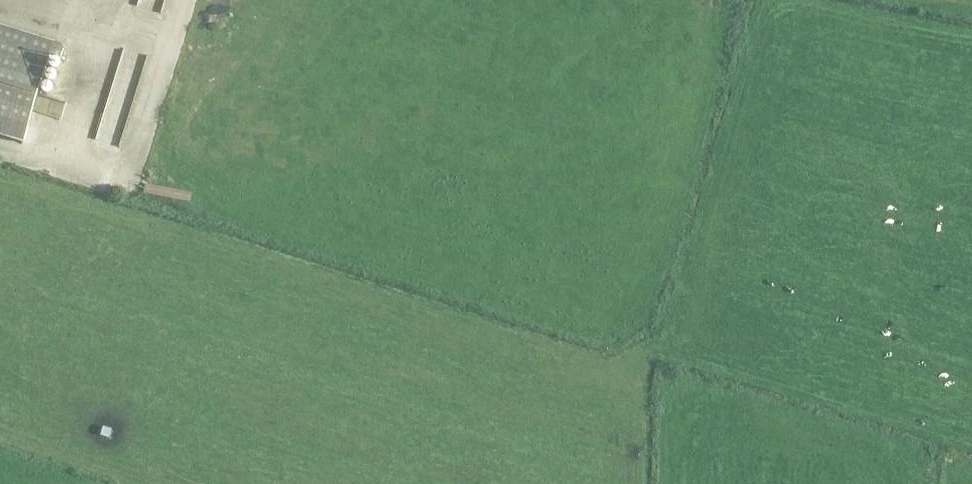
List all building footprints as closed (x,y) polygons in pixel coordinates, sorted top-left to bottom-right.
[(133,28),(103,132),(124,138),(155,34),(133,28)] [(28,128),(54,46),(0,30),(0,136),(23,144),(28,128)]
